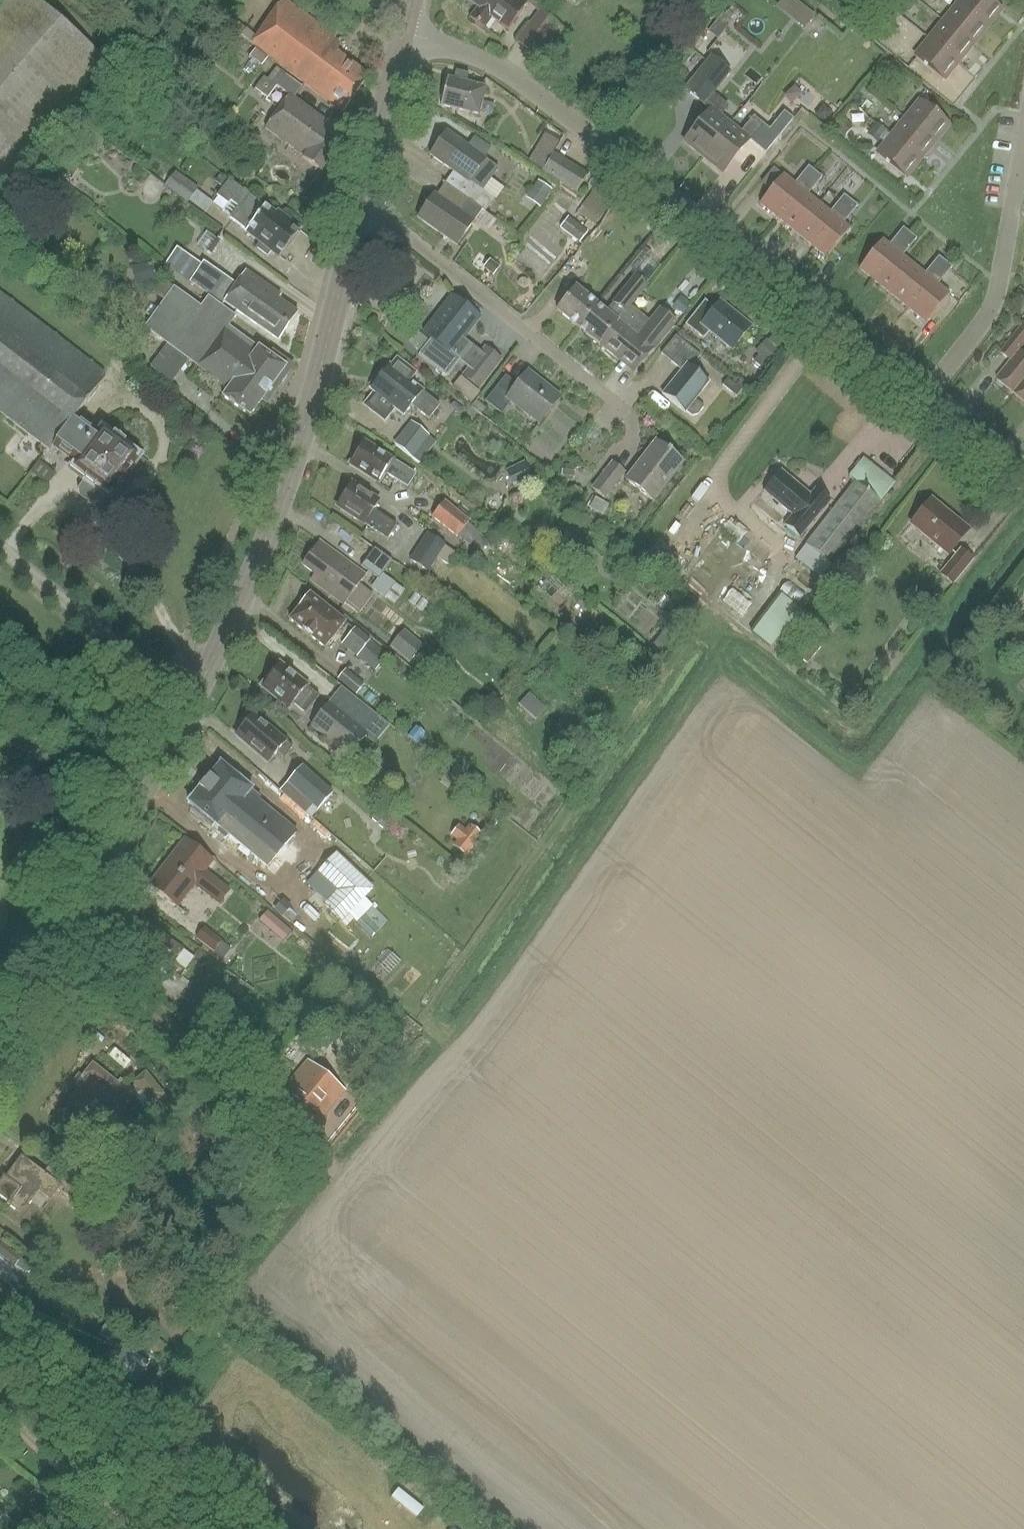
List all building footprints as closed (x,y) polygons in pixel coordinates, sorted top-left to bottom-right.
[(109,60),(38,0),(0,0),(0,190),(109,60)] [(252,45),(343,114),(367,78),(337,56),(339,43),(285,0),(282,0),(252,45)] [(526,5),(520,0),(462,0),(476,10),(468,21),(482,31),(490,21),(505,33),(526,5)] [(794,0),(782,0),(777,7),(805,29),(815,16),(794,0)] [(959,4),(987,26),(1001,8),(991,0),(962,0),(959,4)] [(959,4),(944,21),(972,44),(987,26),(959,4)] [(540,11),(516,42),(545,64),(560,45),(555,42),(564,30),(540,11)] [(944,21),(930,39),(958,62),(972,44),(944,21)] [(930,39),(915,57),(943,80),(958,62),(930,39)] [(710,109),(683,142),(702,157),(730,124),(720,116),(727,107),(712,94),(730,72),(710,57),(684,89),(703,104),(704,104),(710,109)] [(289,96),(265,129),(304,157),(303,158),(324,173),(351,137),(329,121),(328,123),(294,98),(302,87),(280,71),(271,83),(289,96)] [(478,114),(484,87),(466,83),(468,74),(455,71),(453,79),(447,78),(440,106),(478,114)] [(921,101),(906,119),(934,141),(949,124),(921,101)] [(794,119),(785,112),(770,131),(779,138),(794,119)] [(846,138),(854,128),(842,119),(834,128),(846,138)] [(906,119),(892,137),(920,159),(934,141),(906,119)] [(730,124),(702,157),(722,173),(756,130),(747,123),(740,132),(730,124)] [(444,185),(482,210),(485,213),(496,197),(473,180),(487,159),(446,131),(429,156),(453,173),(444,185)] [(892,137),(877,155),(905,177),(920,159),(892,137)] [(587,173),(553,153),(542,171),(576,192),(587,173)] [(783,174),(760,203),(778,218),(815,172),(808,166),(794,184),(783,174)] [(198,189),(176,172),(166,187),(188,203),(198,189)] [(815,172),(778,218),(796,233),(819,204),(808,195),(822,177),(815,172)] [(559,186),(544,176),(531,195),(546,205),(559,186)] [(229,180),(217,197),(227,205),(229,202),(237,208),(231,216),(262,240),(257,245),(269,255),(274,249),(281,254),(300,229),(277,212),(274,215),(240,188),(229,180)] [(482,210),(444,185),(438,195),(435,193),(418,218),(457,246),(482,210)] [(819,204),(796,233),(813,247),(851,200),(844,195),(830,212),(819,204)] [(851,200),(813,247),(827,258),(850,229),(844,223),(858,206),(851,200)] [(589,232),(569,217),(561,228),(580,243),(589,232)] [(882,240),(859,269),(872,280),(910,233),(903,228),(889,245),(882,240)] [(910,233),(872,280),(890,294),(913,265),(903,256),(917,239),(910,233)] [(190,283),(201,266),(176,248),(164,266),(190,283)] [(913,265),(890,294),(908,308),(945,262),(938,256),(924,274),(913,265)] [(201,266),(190,283),(222,305),(225,302),(280,342),(300,315),(279,300),(283,295),(249,271),(238,286),(204,262),(201,266)] [(945,262),(908,308),(926,323),(949,294),(938,285),(952,268),(945,262)] [(157,283),(153,263),(132,267),(136,287),(157,283)] [(599,345),(631,305),(647,285),(635,275),(606,311),(595,302),(576,326),(599,345)] [(576,326),(595,302),(575,286),(556,310),(576,326)] [(174,287),(144,328),(167,345),(150,367),(172,383),(188,361),(197,367),(229,390),(224,397),(252,416),(286,369),(226,327),(234,316),(208,297),(201,307),(174,287)] [(141,454),(127,444),(128,440),(117,432),(115,434),(105,426),(101,431),(79,415),(111,373),(0,290),(0,411),(52,450),(55,445),(76,461),(70,469),(86,481),(79,491),(97,504),(104,494),(112,493),(141,454)] [(675,307),(686,313),(693,301),(682,295),(675,307)] [(453,353),(464,339),(480,319),(452,296),(422,333),(431,340),(419,355),(447,377),(459,361),(461,359),(453,353)] [(732,350),(751,327),(719,301),(714,308),(706,301),(685,326),(701,340),(709,331),(732,350)] [(631,305),(599,345),(633,372),(674,319),(658,306),(647,319),(631,305)] [(1019,333),(1002,354),(1012,362),(997,380),(1015,395),(1023,383),(1023,327),(1019,333)] [(681,371),(662,394),(684,412),(685,411),(692,417),(698,416),(704,408),(696,401),(711,383),(692,367),(700,357),(676,337),(661,355),(681,371)] [(481,352),(464,339),(453,353),(461,359),(459,361),(468,368),(463,375),(481,389),(503,361),(485,346),(481,352)] [(763,369),(768,362),(769,363),(779,352),(766,341),(756,353),(759,355),(754,362),(763,369)] [(403,418),(412,406),(429,420),(440,406),(423,392),(423,391),(411,381),(417,374),(397,357),(391,366),(390,365),(371,390),(370,391),(372,393),(362,406),(385,424),(395,411),(403,418)] [(537,426),(557,400),(523,374),(514,387),(503,378),(483,404),(499,415),(508,403),(537,426)] [(722,386),(736,397),(744,387),(730,376),(722,386)] [(1015,395),(1023,402),(1023,383),(1015,395)] [(420,463),(426,455),(420,451),(430,437),(412,423),(395,445),(420,463)] [(362,441),(348,464),(379,483),(385,474),(405,487),(414,473),(362,441)] [(626,480),(653,502),(683,463),(656,442),(626,480)] [(850,478),(855,481),(882,502),(896,484),(864,459),(850,478)] [(56,475),(39,462),(31,473),(48,486),(56,475)] [(513,486),(532,478),(524,462),(506,471),(513,486)] [(627,473),(613,462),(592,489),(606,500),(627,473)] [(779,472),(763,492),(793,516),(785,525),(799,537),(830,501),(815,488),(809,496),(779,472)] [(821,580),(882,502),(855,481),(805,545),(806,545),(795,559),(821,580)] [(379,501),(353,483),(343,497),(340,499),(335,506),(365,525),(388,540),(397,526),(373,510),(379,501)] [(931,499),(911,524),(948,555),(969,529),(931,499)] [(445,501),(432,517),(457,538),(458,537),(471,547),(473,545),(482,553),(489,543),(480,536),(481,534),(468,524),(470,521),(468,520),(472,515),(455,501),(451,506),(445,501)] [(428,533),(410,560),(429,572),(438,558),(452,567),(459,556),(445,547),(447,545),(428,533)] [(314,548),(301,566),(314,575),(310,581),(342,606),(364,576),(325,546),(320,553),(314,548)] [(962,548),(941,574),(955,585),(975,560),(962,548)] [(375,550),(362,568),(378,580),(371,590),(385,600),(395,585),(383,576),(392,563),(375,550)] [(307,595),(287,619),(323,648),(339,628),(341,630),(345,625),(307,595)] [(802,611),(784,598),(781,595),(752,633),(773,649),(802,611)] [(388,655),(356,628),(342,645),(357,658),(365,649),(381,664),(388,655)] [(424,646),(405,631),(391,647),(410,662),(424,646)] [(302,714),(317,696),(276,663),(258,685),(287,708),(290,704),(302,714)] [(365,685),(347,670),(338,680),(356,696),(365,685)] [(535,720),(546,708),(529,694),(519,705),(535,720)] [(327,706),(310,727),(347,757),(364,735),(327,706)] [(283,757),(291,747),(251,714),(234,735),(267,763),(276,752),(283,757)] [(426,734),(416,727),(408,737),(418,744),(426,734)] [(264,869),(293,833),(247,795),(250,792),(217,765),(185,803),(264,869)] [(332,793),(301,765),(278,792),(309,819),(332,793)] [(450,839),(465,852),(480,835),(464,822),(450,839)] [(195,885),(219,904),(230,890),(205,871),(213,861),(185,839),(149,885),(177,908),(195,885)] [(340,891),(325,906),(339,921),(347,913),(354,920),(362,912),(356,906),(364,898),(361,895),(365,890),(333,859),(320,872),(340,891)] [(285,938),(293,926),(267,908),(259,920),(285,938)] [(182,950),(140,920),(133,929),(130,929),(126,935),(127,938),(124,942),(125,943),(153,963),(154,961),(168,971),(175,962),(187,971),(196,958),(183,949),(182,950)] [(231,950),(204,929),(196,939),(222,961),(231,950)] [(305,1064),(276,1100),(280,1104),(277,1109),(305,1132),(309,1127),(313,1131),(343,1095),(305,1064)] [(150,1107),(162,1097),(144,1074),(132,1084),(134,1087),(129,1091),(118,1082),(115,1086),(90,1066),(74,1086),(78,1089),(64,1108),(87,1125),(100,1107),(116,1118),(135,1095),(139,1093),(150,1107)] [(88,1195),(51,1166),(43,1176),(20,1158),(5,1178),(3,1176),(0,1180),(0,1199),(18,1213),(35,1190),(49,1201),(59,1187),(64,1191),(61,1194),(78,1207),(88,1195)] [(2,1243),(0,1246),(0,1255),(18,1269),(25,1260),(2,1243)] [(119,1341),(108,1358),(141,1380),(153,1363),(119,1341)]
